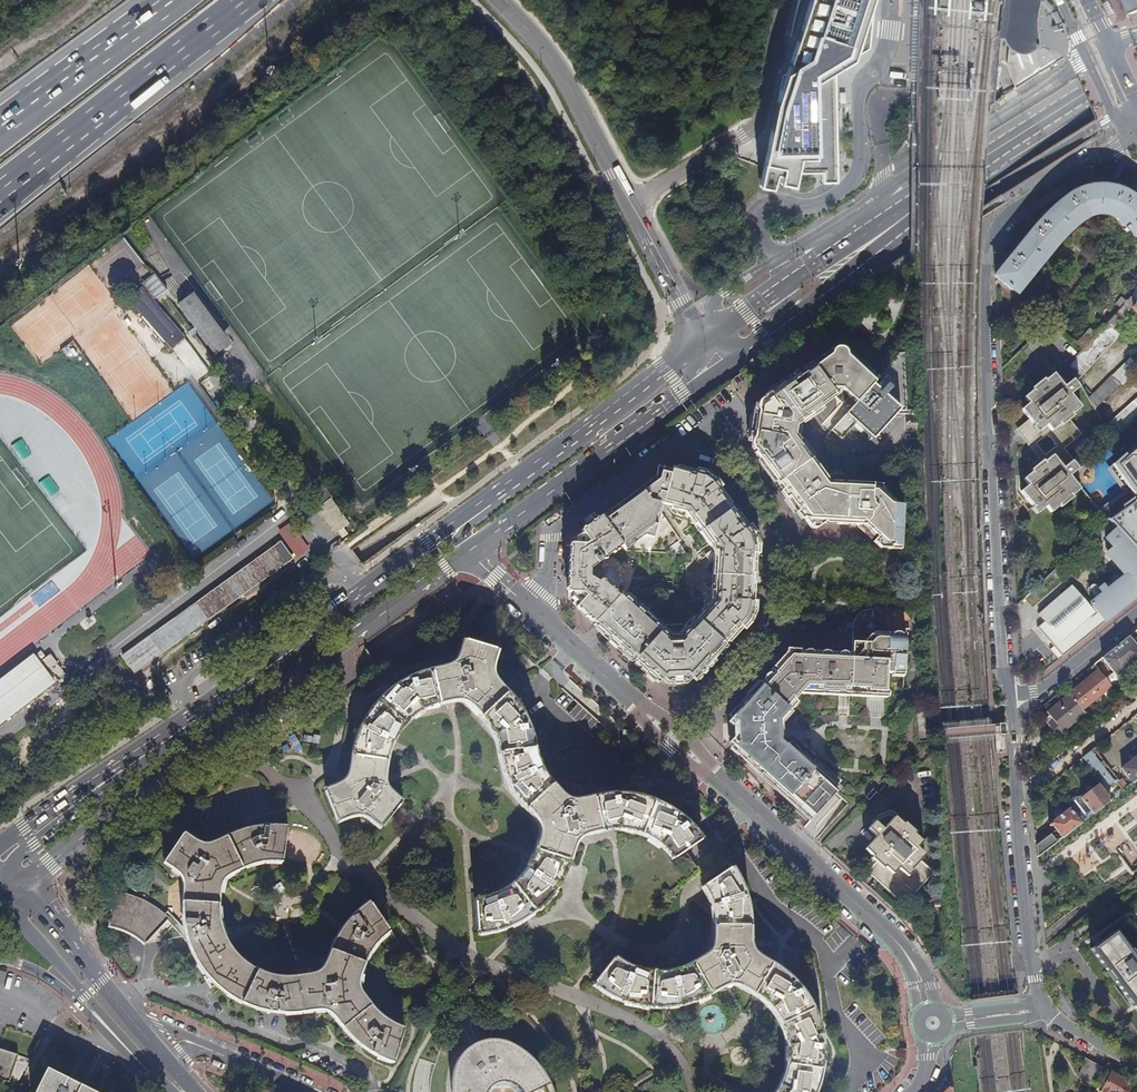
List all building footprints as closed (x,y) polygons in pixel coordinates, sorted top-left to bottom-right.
[(786,74),(783,76),(777,106),(779,106),(778,115),(775,116),(774,122),(776,123),(776,126),(773,127),(764,166),(760,185),(773,188),(776,174),(780,175),(779,182),(793,186),(796,171),(834,171),(831,95),(833,94),(834,92),(835,90),(834,89),(833,88),(831,87),(831,72),(867,49),(872,0),(808,0),(786,74)] [(933,9),(941,10),(942,0),(934,0),(933,9)] [(1000,37),(1004,37),(1008,44),(1012,49),(1018,52),(1023,53),(1027,53),(1031,52),(1041,45),(1040,38),(1038,29),(1038,19),(1040,6),(1041,1),(1041,0),(1004,0),(1000,37)] [(1135,15),(1136,14),(1136,0),(1128,0),(1135,15)] [(977,3),(969,2),(968,13),(976,14),(977,3)] [(1128,231),(1129,229),(1136,221),(1136,202),(1135,201),(1128,195),(1116,189),(1091,188),(1078,191),(1065,199),(1036,224),(994,276),(1015,294),(1070,231),(1082,221),(1089,218),(1100,216),(1107,216),(1112,218),(1122,225),(1128,231)] [(156,276),(143,282),(150,299),(164,293),(156,276)] [(1136,299),(1136,291),(1128,301),(1121,309),(1097,335),(1084,349),(1069,365),(1078,380),(1121,334),(1116,329),(1133,311),(1129,305),(1136,299)] [(177,305),(215,356),(231,344),(194,293),(177,305)] [(1115,303),(1121,309),(1128,301),(1122,296),(1115,303)] [(1133,311),(1136,317),(1136,299),(1129,305),(1133,311)] [(143,310),(168,339),(177,330),(152,302),(143,310)] [(1075,310),(1066,302),(1061,308),(1069,316),(1075,310)] [(1090,328),(1076,343),(1084,349),(1097,335),(1090,328)] [(174,350),(195,379),(207,370),(186,341),(174,350)] [(846,360),(852,354),(846,348),(844,349),(840,348),(838,348),(834,349),(833,348),(826,353),(831,359),(836,359),(836,356),(842,357),(842,360),(846,360)] [(856,403),(878,378),(852,354),(846,360),(842,360),(842,357),(836,356),(836,359),(831,359),(826,353),(811,364),(831,390),(833,389),(842,389),(856,403)] [(856,403),(832,430),(842,440),(858,422),(861,425),(865,428),(868,429),(872,430),(877,429),(884,425),(887,421),(889,415),(889,412),(905,411),(902,355),(899,354),(878,378),(856,403)] [(778,483),(812,458),(799,441),(800,441),(796,435),(797,427),(803,423),(803,421),(836,397),(831,390),(811,364),(804,369),(805,371),(791,381),(790,379),(770,394),(764,398),(758,402),(754,430),(751,446),(755,452),(760,459),(778,483)] [(1060,427),(1068,420),(1073,416),(1071,414),(1080,407),(1070,394),(1078,388),(1071,380),(1063,387),(1057,379),(1053,375),(1042,385),(1043,386),(1032,395),(1031,394),(1023,401),(1027,407),(1022,411),(1019,414),(1028,424),(1031,428),(1036,433),(1045,425),(1049,431),(1058,424),(1060,427)] [(1112,376),(1089,399),(1095,409),(1120,384),(1112,376)] [(1104,426),(1112,440),(1136,417),(1136,397),(1104,426)] [(1031,428),(1028,424),(1016,434),(1038,461),(1041,464),(1051,457),(1063,469),(1073,461),(1062,448),(1079,434),(1068,420),(1060,427),(1058,424),(1049,431),(1045,425),(1036,433),(1031,428)] [(19,438),(8,446),(19,461),(29,453),(19,438)] [(1111,471),(1126,494),(1101,512),(1108,520),(1125,538),(1136,552),(1136,447),(1111,471)] [(1041,464),(1038,461),(1033,466),(1034,468),(1029,473),(1031,475),(1022,482),(1027,488),(1020,495),(1032,510),(1030,511),(1035,517),(1044,509),(1050,515),(1081,489),(1071,477),(1079,469),(1073,461),(1063,469),(1051,457),(1041,464)] [(825,476),(812,458),(778,483),(788,498),(790,496),(800,510),(798,511),(807,523),(824,523),(829,520),(837,521),(837,524),(859,525),(863,528),(866,526),(877,537),(875,539),(885,549),(901,550),(904,504),(898,504),(882,489),(882,485),(847,483),(847,486),(827,485),(825,482),(827,480),(825,476)] [(708,610),(698,620),(724,644),(727,641),(725,639),(734,630),(737,633),(747,622),(745,620),(748,617),(749,616),(750,615),(749,614),(750,610),(752,610),(754,586),(751,586),(752,570),(754,570),(756,546),(753,545),(753,541),(754,541),(753,539),(750,535),(752,534),(743,521),(739,524),(732,514),(735,512),(729,505),(727,507),(720,496),(723,494),(715,482),(705,475),(689,470),(689,472),(673,467),(671,472),(663,504),(677,508),(676,513),(677,515),(682,517),(685,513),(690,520),(694,517),(713,543),(709,546),(714,552),(713,570),(716,570),(716,575),(714,575),(714,581),(712,581),(711,599),(708,598),(706,596),(703,600),(703,603),(708,610)] [(658,468),(656,476),(633,493),(604,514),(581,531),(582,533),(588,541),(584,544),(574,544),(570,543),(569,557),(568,579),(567,592),(571,593),(582,593),(585,596),(579,604),(575,600),(574,601),(572,603),(612,640),(659,682),(661,680),(665,683),(671,683),(671,684),(682,684),(682,682),(688,682),(691,679),(694,681),(726,646),(724,644),(698,620),(695,618),(686,628),(681,624),(665,625),(662,629),(622,593),(618,597),(614,593),(618,589),(604,576),(595,576),(595,565),(603,559),(622,546),(625,550),(639,540),(644,537),(656,528),(660,513),(663,504),(671,472),(665,470),(658,468)] [(1085,541),(1093,549),(1104,539),(1112,547),(1109,550),(1130,575),(1128,577),(1102,597),(1094,604),(1093,602),(1091,603),(1092,606),(1090,608),(1071,586),(1037,615),(1044,622),(1036,628),(1061,657),(1107,620),(1136,596),(1136,552),(1125,538),(1108,520),(1085,541)] [(292,523),(279,530),(295,558),(308,551),(292,523)] [(656,528),(644,537),(653,539),(656,528)] [(575,538),(574,544),(584,544),(588,541),(582,533),(575,538)] [(885,549),(875,539),(873,542),(880,549),(885,549)] [(149,636),(162,653),(293,558),(280,541),(149,636)] [(1106,553),(1125,574),(1128,577),(1130,575),(1109,550),(1106,553)] [(148,564),(158,577),(164,572),(154,559),(148,564)] [(618,589),(624,579),(603,559),(595,565),(595,576),(604,576),(618,589)] [(1103,584),(1106,588),(1121,577),(1117,572),(1103,584)] [(1100,594),(1102,597),(1128,577),(1125,574),(1121,577),(1106,588),(1107,589),(1102,592),(1100,594)] [(1106,588),(1103,584),(1098,587),(1102,592),(1107,589),(1106,588)] [(571,598),(574,601),(575,600),(579,604),(585,596),(582,593),(571,593),(571,598)] [(904,677),(906,634),(888,632),(889,624),(887,620),(883,614),(881,612),(878,610),(872,609),(869,609),(865,610),(860,612),(857,615),(854,620),(853,623),(851,653),(796,650),(796,648),(787,648),(786,651),(771,669),(772,670),(760,683),(789,709),(790,711),(798,703),(794,699),(800,693),(883,697),(883,691),(885,691),(886,673),(892,673),(892,676),(904,677)] [(1101,658),(1115,675),(1125,668),(1127,670),(1129,670),(1134,665),(1134,664),(1133,662),(1136,658),(1136,649),(1127,637),(1101,658)] [(380,830),(403,801),(390,788),(387,783),(387,777),(387,770),(391,752),(396,741),(404,730),(411,722),(420,716),(430,710),(436,708),(448,705),(457,703),(463,704),(469,707),(476,714),(485,723),(489,730),(494,739),(497,750),(502,771),(506,782),(513,794),(518,801),(528,812),(535,819),(539,830),(538,837),(536,846),(528,863),(520,874),(513,881),(508,885),(496,892),(486,895),(476,896),(478,935),(493,933),(506,931),(516,927),(528,920),(538,911),(547,902),(556,892),(563,882),(569,870),(573,860),(574,851),(575,847),(580,841),(585,838),(594,835),(604,833),(614,832),(625,832),(637,834),(647,837),(653,840),(659,845),(666,851),(672,860),(705,837),(699,828),(694,820),(685,811),(678,807),(671,803),(660,798),(650,795),(635,793),(625,793),(611,793),(599,795),(589,798),(583,800),(575,800),(567,798),(559,792),(549,782),(542,771),(538,763),(535,749),(531,733),(525,718),(517,704),(509,695),(495,678),(493,673),(493,666),(498,651),(463,641),(456,657),(452,663),(448,666),(438,668),(426,672),(411,677),(402,682),(394,687),(384,695),(375,703),(370,710),(365,719),(360,729),(354,744),(351,758),(348,774),(346,778),(343,781),(336,785),(325,788),(339,823),(355,818),(360,818),(366,819),(380,830)] [(53,682),(43,669),(55,660),(51,655),(39,664),(32,655),(0,680),(0,723),(53,682)] [(515,660),(506,657),(500,682),(507,685),(519,676),(514,670),(514,667),(515,660)] [(1069,693),(1082,710),(1110,687),(1099,672),(1098,670),(1069,693)] [(812,819),(838,790),(825,778),(826,777),(801,754),(799,756),(787,745),(785,747),(779,742),(779,734),(778,721),(789,709),(760,683),(737,708),(739,710),(732,717),(733,735),(733,746),(740,752),(739,754),(812,819)] [(1055,734),(1083,712),(1082,710),(1069,693),(1046,712),(1049,715),(1053,720),(1047,724),(1055,734)] [(1057,736),(1085,714),(1083,712),(1055,734),(1057,736)] [(1053,720),(1049,715),(1044,719),(1047,724),(1053,720)] [(631,735),(625,734),(623,747),(636,748),(637,741),(631,740),(631,735)] [(322,738),(306,735),(306,742),(315,743),(314,753),(320,753),(322,738)] [(1090,751),(1082,757),(1103,783),(1104,783),(1107,786),(1114,781),(1090,751)] [(1136,779),(1136,756),(1121,768),(1132,782),(1136,779)] [(1092,814),(1110,799),(1099,784),(1081,798),(1089,809),(1092,814)] [(1083,814),(1089,809),(1081,798),(1075,803),(1083,814)] [(1084,820),(1072,805),(1068,807),(1080,823),(1084,820)] [(1056,831),(1061,838),(1080,823),(1068,807),(1050,822),(1056,831)] [(867,871),(904,905),(932,873),(918,861),(924,854),(917,848),(922,842),(894,817),(882,829),(874,821),(866,830),(875,837),(864,849),(877,860),(867,871)] [(305,974),(297,975),(291,975),(280,975),(268,973),(262,971),(255,968),(249,963),(243,959),(237,953),(232,947),(229,941),(226,934),(222,925),(220,917),(220,909),(220,901),(222,890),(223,885),(224,882),(226,879),(229,876),(239,871),(245,868),(253,865),(259,863),(268,862),(274,861),(283,862),(288,826),(272,825),(261,825),(249,827),(240,830),(227,835),(218,840),(210,843),(206,843),(200,842),(195,839),(185,833),(165,864),(170,867),(177,872),(181,876),(182,880),(183,885),(182,897),(182,910),(183,919),(184,924),(186,934),(190,947),(194,956),(200,965),(205,972),(211,980),(219,988),(227,994),(235,999),(250,1006),(262,1009),(272,1012),(282,1012),(291,1012),(302,1011),(310,1010),(315,1009),(321,1009),(325,1010),(328,1012),(332,1015),(337,1020),(343,1029),(350,1036),(354,1040),(363,1047),(369,1051),(378,1056),(386,1059),(393,1061),(404,1027),(400,1025),(394,1023),(385,1017),(380,1013),(372,1006),(364,995),(361,989),(359,983),(358,980),(359,977),(364,965),(367,957),(371,949),(375,944),(379,940),(389,931),(369,901),(361,906),(355,912),(346,922),(340,929),(335,937),(331,946),(327,958),(324,962),(321,967),(318,971),(313,972),(305,974)] [(1061,838),(1056,831),(1051,835),(1050,833),(1037,844),(1038,856),(1061,838)] [(819,1086),(822,1076),(823,1069),(824,1059),(824,1047),(823,1040),(822,1033),(819,1024),(814,1010),(811,1004),(808,998),(804,991),(797,983),(795,980),(786,972),(779,968),(773,964),(765,961),(761,958),(758,955),(754,951),(752,948),(751,942),(751,936),(751,931),(752,923),(752,915),(751,908),(750,903),(749,896),(746,888),(743,882),(740,876),(736,870),(733,867),(703,887),(705,892),(708,899),(712,910),(715,919),(715,925),(715,931),(713,941),(711,946),(708,951),(704,955),(700,958),(694,962),(689,965),(684,967),(677,969),(671,971),(662,972),(654,972),(646,971),(638,968),(631,966),(624,961),(617,956),(609,966),(595,985),(606,992),(611,996),(619,1000),(625,1002),(633,1004),(641,1006),(647,1007),(659,1008),(667,1007),(674,1007),(682,1005),(689,1003),(698,1000),(704,997),(710,994),(715,991),(720,987),(724,986),(726,985),(731,985),(736,986),(741,987),(748,990),(751,992),(759,996),(765,1000),(771,1007),(775,1013),(778,1017),(782,1024),(785,1032),(786,1038),(788,1049),(788,1055),(787,1063),(785,1073),(781,1083),(778,1090),(777,1091),(817,1091),(819,1086)] [(676,886),(653,901),(659,905),(679,892),(679,891),(676,886)] [(115,890),(109,927),(119,928),(127,930),(132,934),(137,937),(144,943),(170,917),(152,903),(142,898),(130,893),(124,891),(115,890)] [(1063,893),(1047,900),(1051,909),(1067,902),(1063,893)] [(1089,952),(1136,1015),(1136,963),(1133,958),(1132,958),(1113,934),(1089,952)] [(546,956),(542,960),(553,975),(554,979),(559,974),(546,956)] [(462,1027),(472,1045),(474,1044),(478,1042),(469,1024),(462,1027)] [(483,1041),(478,1042),(474,1044),(472,1045),(469,1047),(464,1051),(461,1055),(457,1060),(454,1066),(453,1072),(452,1078),(451,1087),(451,1091),(486,1091),(487,1091),(489,1088),(492,1085),(495,1083),(499,1082),(502,1082),(506,1082),(510,1083),(514,1085),(517,1087),(519,1089),(522,1091),(553,1091),(551,1086),(548,1079),(545,1075),(541,1069),(538,1065),(534,1060),(531,1058),(525,1052),(520,1049),(517,1047),(512,1044),(506,1042),(502,1041),(497,1040),(492,1039),(488,1040),(483,1041)] [(9,1052),(0,1049),(0,1080),(9,1083),(18,1055),(9,1052)] [(1095,1091),(1106,1070),(1090,1062),(1082,1078),(1089,1082),(1087,1087),(1095,1091)] [(81,1085),(69,1079),(48,1068),(37,1091),(78,1091),(81,1085)] [(1135,1085),(1112,1073),(1103,1090),(1106,1091),(1130,1091),(1135,1085)]
